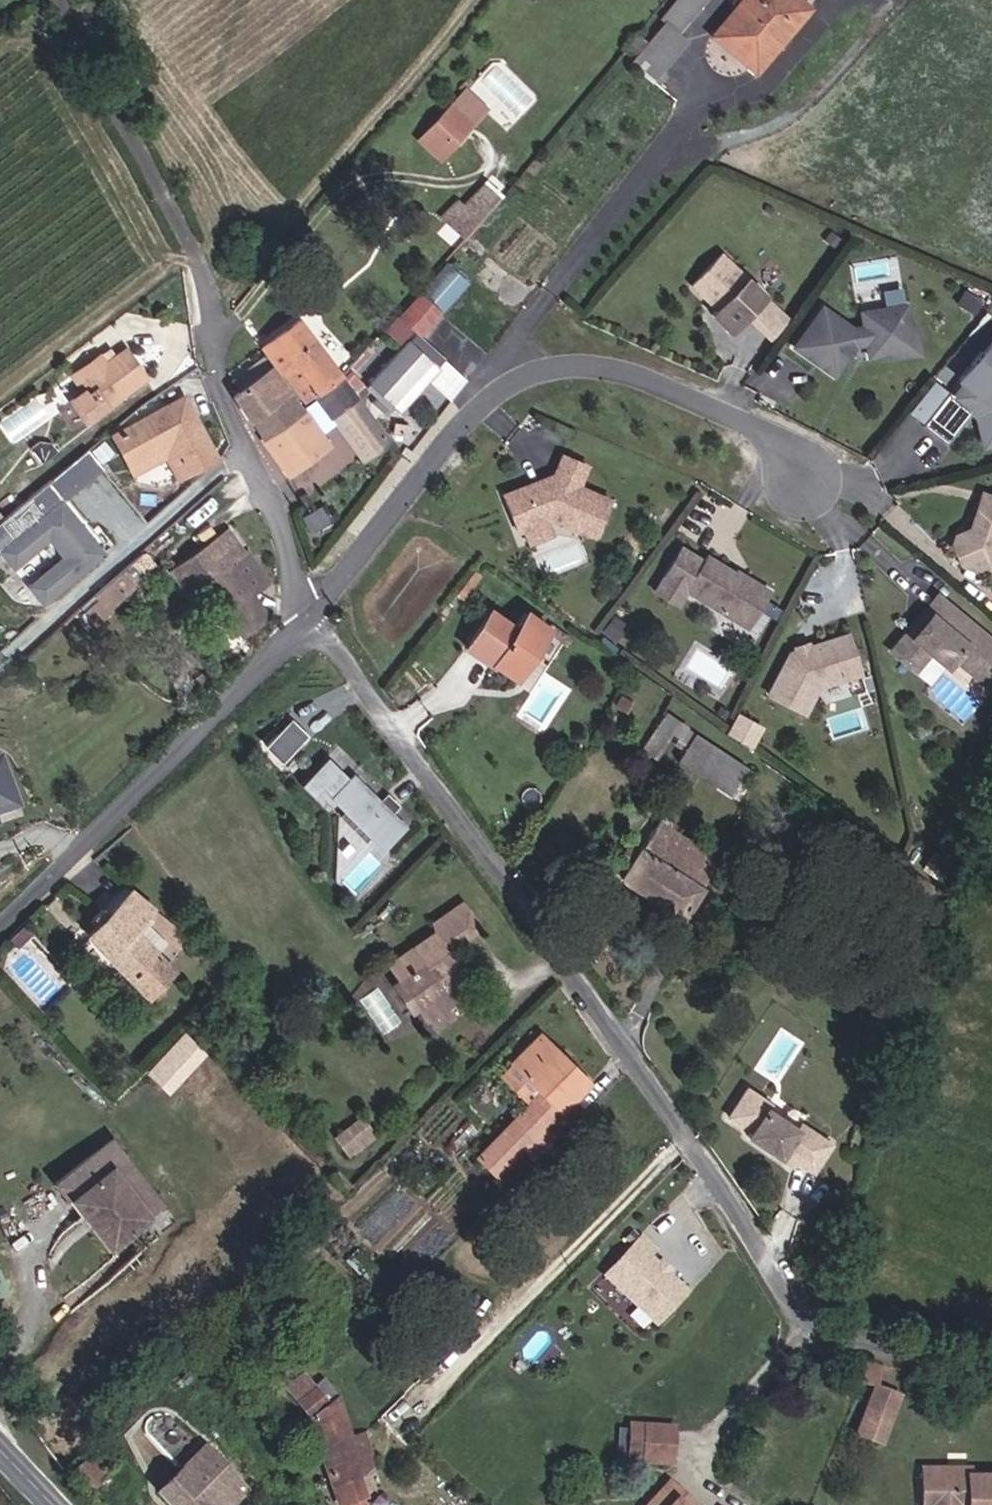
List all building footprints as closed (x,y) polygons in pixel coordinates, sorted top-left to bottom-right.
[(787,33),(811,0),(741,0),(715,35),(755,64),(781,29),(787,33)] [(755,64),(760,69),(787,33),(781,29),(755,64)] [(497,108),(472,86),(423,140),(446,162),(497,108)] [(444,218),(469,237),(500,196),(481,182),(463,208),(455,203),(444,218)] [(771,296),(727,255),(698,286),(723,310),(717,316),(736,336),(771,296)] [(407,327),(421,338),(467,278),(453,268),(407,327)] [(971,313),(980,300),(963,289),(954,301),(971,313)] [(819,309),(792,349),(835,378),(856,347),(867,347),(867,361),(893,361),(903,361),(907,356),(907,346),(907,315),(862,315),(862,330),(850,330),(819,309)] [(304,398),(321,422),(332,415),(357,398),(306,321),(269,346),(304,398)] [(476,379),(423,339),(411,348),(430,371),(398,398),(401,402),(431,377),(460,399),(476,379)] [(921,426),(945,444),(970,411),(985,415),(991,443),(991,346),(991,345),(981,358),(968,376),(962,371),(949,388),(955,392),(951,398),(945,393),(921,426)] [(913,346),(907,346),(907,356),(903,361),(893,361),(893,367),(912,367),(913,346)] [(155,380),(133,348),(109,363),(105,355),(76,378),(85,393),(73,401),(92,426),(155,380)] [(398,398),(430,371),(411,348),(369,384),(388,406),(398,398)] [(975,354),(962,371),(968,376),(981,358),(975,354)] [(262,375),(272,368),(265,358),(255,364),(262,375)] [(275,392),(284,386),(272,368),(262,375),(255,364),(242,373),(246,379),(239,384),(256,406),(275,392)] [(180,390),(115,426),(130,454),(164,435),(182,467),(213,449),(180,390)] [(268,423),(288,409),(275,392),(256,406),(268,423)] [(360,457),(386,440),(357,398),(332,415),(360,457)] [(296,477),(332,453),(298,402),(288,409),(268,423),(271,428),(266,431),(296,477)] [(161,451),(173,472),(182,467),(164,435),(130,454),(125,457),(131,469),(161,451)] [(101,458),(89,443),(73,456),(85,471),(101,458)] [(62,490),(85,471),(73,456),(50,475),(62,490)] [(600,539),(616,504),(585,489),(594,469),(570,457),(563,469),(556,485),(543,490),(535,485),(507,500),(524,535),(553,522),(558,520),(600,539)] [(563,469),(535,485),(543,490),(556,485),(563,469)] [(54,484),(17,513),(33,533),(54,516),(48,509),(64,496),(54,484)] [(960,549),(991,566),(991,495),(990,495),(978,517),(962,521),(957,530),(960,549)] [(537,548),(560,536),(553,522),(529,534),(537,548)] [(235,527),(170,570),(189,595),(204,588),(241,638),(274,615),(261,596),(274,584),(235,527)] [(777,589),(712,553),(691,589),(755,631),(777,589)] [(81,607),(97,623),(139,584),(124,568),(81,607)] [(942,590),(895,651),(923,676),(939,657),(956,672),(961,664),(991,687),(991,631),(942,590)] [(520,623),(493,607),(469,649),(524,682),(559,632),(530,610),(520,623)] [(810,715),(825,686),(868,671),(854,632),(815,647),(804,651),(796,654),(774,697),(810,715)] [(804,651),(815,647),(813,641),(802,646),(804,651)] [(670,736),(687,745),(696,728),(664,711),(645,749),(659,756),(670,736)] [(739,713),(728,732),(751,745),(762,726),(739,713)] [(296,720),(269,747),(287,765),(314,737),(296,720)] [(755,769),(702,735),(683,762),(737,796),(755,769)] [(8,763),(0,765),(0,815),(21,809),(8,763)] [(409,826),(353,772),(332,794),(346,807),(374,834),(388,848),(409,826)] [(374,834),(346,807),(340,813),(369,840),(374,834)] [(727,859),(666,821),(623,886),(688,920),(727,859)] [(161,911),(136,890),(90,937),(152,1004),(183,972),(141,932),(161,911)] [(451,943),(473,929),(458,906),(436,919),(451,943)] [(35,914),(42,920),(49,913),(42,907),(35,914)] [(37,927),(42,920),(35,914),(29,921),(37,927)] [(448,970),(449,963),(443,953),(450,948),(451,943),(436,919),(428,924),(429,936),(385,964),(386,972),(390,978),(395,1000),(411,1009),(414,1015),(423,1020),(430,1031),(446,1021),(439,1010),(448,1004),(437,988),(437,977),(446,971),(448,970)] [(448,1004),(462,995),(446,971),(437,977),(437,988),(448,1004)] [(379,985),(359,1000),(383,1033),(404,1019),(379,985)] [(566,1106),(592,1077),(547,1030),(519,1058),(547,1086),(566,1106)] [(169,1054),(155,1041),(138,1059),(152,1072),(169,1054)] [(548,1124),(566,1106),(547,1086),(528,1104),(548,1124)] [(774,1103),(752,1087),(736,1110),(758,1126),(755,1131),(787,1153),(791,1148),(804,1157),(819,1168),(835,1145),(807,1125),(803,1130),(771,1108),(774,1103)] [(538,1152),(557,1132),(548,1124),(528,1104),(483,1150),(503,1171),(529,1144),(538,1152)] [(385,1138),(367,1118),(350,1130),(368,1152),(385,1138)] [(32,1179),(44,1195),(50,1190),(87,1161),(129,1214),(145,1202),(90,1133),(32,1179)] [(804,1157),(791,1148),(787,1153),(800,1162),(804,1157)] [(92,1244),(129,1214),(87,1161),(50,1190),(92,1244)] [(87,1248),(92,1244),(50,1190),(44,1195),(87,1248)] [(611,1280),(657,1327),(686,1294),(668,1277),(658,1268),(652,1262),(658,1255),(645,1243),(611,1280)] [(668,1277),(672,1272),(662,1263),(658,1268),(668,1277)] [(846,1384),(862,1387),(866,1366),(850,1363),(846,1384)] [(866,1366),(862,1387),(878,1390),(882,1368),(866,1366)] [(302,1415),(325,1406),(319,1390),(292,1401),(302,1415)] [(883,1446),(901,1399),(878,1390),(860,1437),(883,1446)] [(375,1493),(363,1458),(351,1423),(337,1401),(325,1406),(302,1415),(321,1441),(342,1504),(345,1504),(375,1493)] [(682,1425),(634,1422),(633,1464),(683,1466),(682,1425)] [(161,1493),(173,1504),(230,1504),(248,1487),(207,1447),(189,1464),(183,1471),(161,1493)] [(375,1493),(389,1484),(377,1453),(363,1458),(375,1493)] [(97,1457),(77,1473),(96,1493),(114,1476),(97,1457)] [(179,1467),(183,1471),(189,1464),(185,1461),(179,1467)] [(971,1478),(970,1470),(925,1471),(926,1504),(991,1504),(991,1478),(971,1478)] [(685,1499),(671,1489),(659,1504),(681,1504),(685,1499)]
